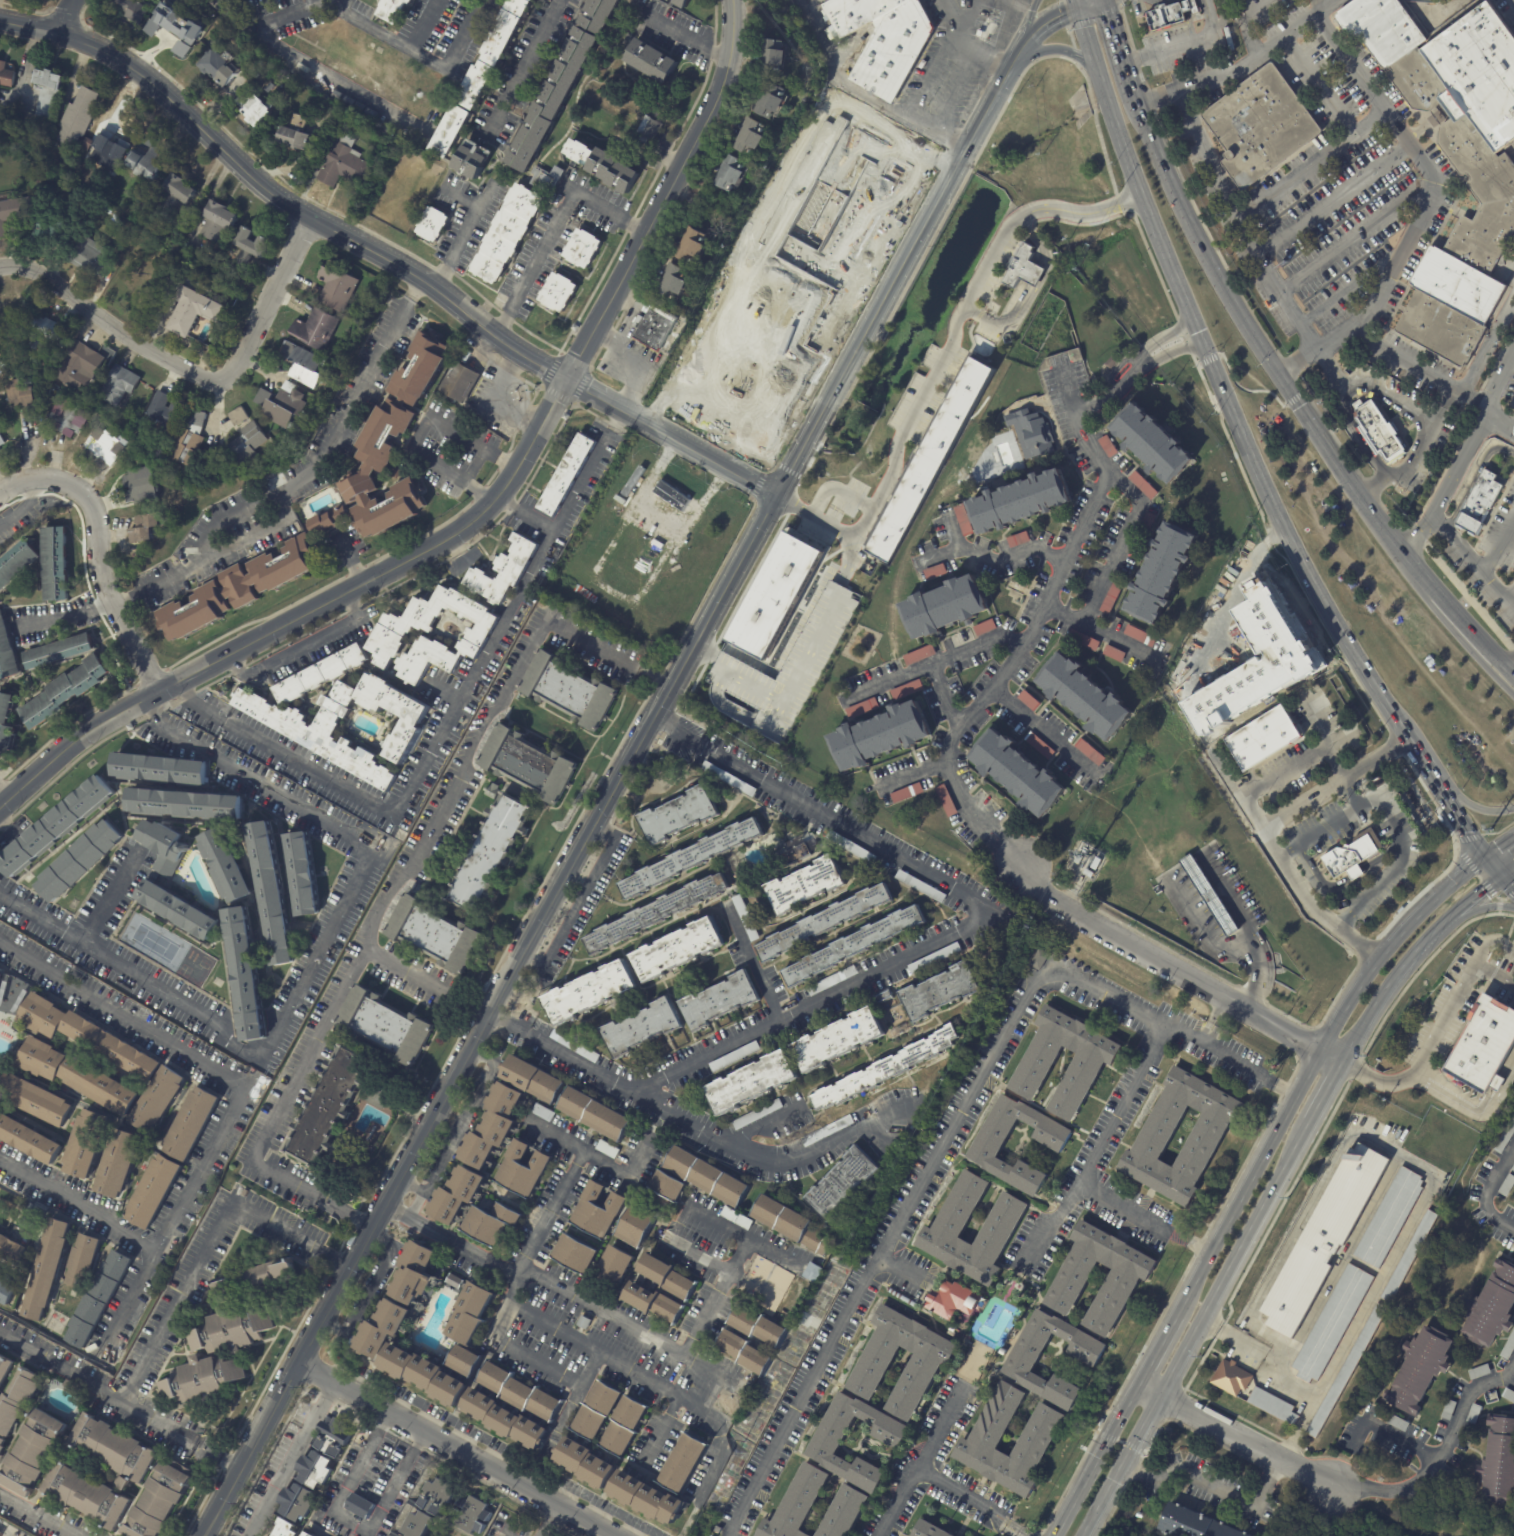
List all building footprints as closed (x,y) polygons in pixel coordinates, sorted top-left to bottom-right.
[(102,4),(104,0),(132,0),(149,10),(139,27),(123,18),(125,16),(114,10),(114,11),(102,4)] [(383,5),(386,0),(415,0),(413,4),(411,3),(399,25),(380,15),(385,6),(383,5)] [(501,19),(510,0),(534,0),(484,94),(475,111),(460,103),(468,88),(465,86),(476,65),(479,66),(485,54),(483,53),(495,31),(497,33),(504,21),(501,19)] [(586,10),(591,0),(620,0),(601,35),(579,23),(584,14),(587,15),(589,12),(586,10)] [(674,3),(676,0),(688,0),(684,8),(674,3)] [(925,0),(926,0),(938,22),(937,22),(941,29),(900,106),(855,81),(883,28),(879,21),(847,39),(846,36),(842,38),(836,27),(840,25),(828,5),(837,0),(925,0)] [(1182,2),(1191,0),(1195,0),(1199,12),(1193,14),(1192,10),(1183,13),(1185,21),(1171,25),(1172,28),(1165,30),(1165,28),(1162,29),(1163,30),(1159,32),(1158,30),(1152,31),(1146,13),(1157,10),(1156,7),(1165,4),(1166,7),(1180,3),(1182,10),(1184,9),(1182,2)] [(1490,1),(1513,36),(1513,141),(1496,154),(1499,158),(1506,153),(1513,164),(1513,233),(1502,255),(1505,256),(1503,258),(1505,266),(1495,268),(1489,278),(1507,288),(1485,328),(1488,329),(1466,367),(1465,366),(1464,369),(1462,369),(1397,333),(1396,331),(1396,330),(1418,291),(1414,289),(1415,287),(1411,286),(1411,284),(1431,248),(1433,248),(1436,249),(1436,248),(1444,252),(1463,218),(1464,217),(1465,217),(1474,222),(1483,206),(1469,185),(1468,183),(1471,181),(1470,180),(1471,179),(1469,175),(1467,176),(1467,175),(1464,177),(1462,177),(1439,144),(1441,128),(1452,119),(1442,104),(1430,112),(1413,110),(1389,76),(1393,73),(1392,72),(1393,72),(1390,68),(1389,68),(1388,67),(1384,70),(1374,56),(1371,57),(1362,45),(1362,38),(1345,33),(1334,17),(1338,14),(1337,12),(1354,0),(1398,0),(1427,41),(1418,47),(1420,51),(1490,1)] [(184,43),(175,40),(175,35),(158,29),(164,12),(165,13),(166,8),(178,12),(177,17),(183,19),(182,20),(197,25),(191,42),(187,40),(186,44),(184,43)] [(526,173),(505,162),(512,150),(514,151),(516,148),(514,147),(526,125),(528,126),(530,122),(527,121),(533,111),(531,110),(537,100),(539,102),(541,98),(538,97),(548,79),(550,81),(552,77),(550,76),(559,58),(562,60),(564,56),(561,55),(570,37),(573,38),(575,35),(572,33),(577,25),(599,37),(526,173)] [(666,84),(625,60),(637,37),(646,42),(644,46),(648,48),(650,44),(667,54),(665,58),(668,60),(671,56),(679,61),(666,84)] [(787,46),(786,51),(788,51),(786,66),(782,66),(781,76),(764,73),(769,38),(788,41),(787,46)] [(222,53),(232,64),(231,66),(239,74),(227,88),(212,73),(210,75),(205,71),(206,70),(200,64),(217,48),(222,53)] [(3,84),(0,100),(0,59),(5,60),(10,61),(8,68),(19,71),(16,87),(3,84)] [(1272,63),(1273,63),(1322,131),(1322,133),(1243,191),(1241,192),(1240,191),(1221,165),(1221,164),(1222,162),(1226,159),(1224,157),(1224,156),(1225,154),(1227,153),(1201,117),(1201,115),(1201,114),(1271,63),(1272,63)] [(67,77),(62,90),(61,89),(58,98),(55,97),(47,119),(32,114),(41,90),(34,88),(41,68),(50,72),(51,69),(58,71),(57,73),(67,76),(67,77)] [(259,79),(254,75),(258,71),(263,75),(259,79)] [(788,95),(785,100),(787,101),(780,114),(778,113),(774,121),(767,117),(758,112),(759,111),(757,110),(762,101),(763,101),(770,88),(769,88),(773,80),(791,90),(788,95)] [(91,85),(105,94),(93,114),(96,115),(83,137),(81,136),(73,148),(57,139),(64,128),(60,126),(74,103),(78,105),(90,84),(91,85)] [(272,110),(256,127),(251,123),(251,124),(247,120),(249,118),(241,111),(244,108),(237,102),(241,97),(243,98),(245,96),(243,95),(248,90),(255,97),(257,96),(272,110)] [(471,113),(445,160),(428,151),(454,104),(471,113)] [(306,122),(303,132),(314,135),(310,150),(280,141),(285,125),(296,128),(300,113),(308,115),(306,122)] [(655,143),(649,140),(646,144),(634,138),(638,132),(646,117),(647,115),(664,125),(655,143)] [(763,143),(759,150),(757,150),(753,157),(738,148),(738,147),(736,145),(741,136),(742,137),(749,126),(748,125),(753,116),(770,127),(764,136),(766,137),(763,143)] [(835,118),(918,165),(911,178),(828,131),(835,118)] [(115,137),(117,139),(116,140),(121,142),(124,137),(132,142),(130,146),(134,148),(125,161),(126,162),(119,173),(101,161),(99,160),(91,155),(106,132),(115,137)] [(150,134),(159,140),(156,145),(163,149),(166,144),(176,150),(166,166),(170,169),(161,182),(151,176),(147,181),(136,174),(139,169),(132,165),(140,152),(138,151),(148,133),(150,134)] [(345,178),(342,176),(335,189),(318,179),(333,153),(336,155),(342,143),(344,144),(348,134),(359,140),(354,150),(364,155),(362,159),(376,167),(365,187),(348,178),(348,180),(345,178)] [(90,138),(97,142),(88,155),(82,151),(90,138)] [(482,140),(482,139),(487,141),(483,148),(493,153),(487,162),(485,161),(474,181),(451,168),(462,147),(466,138),(479,145),(482,140)] [(641,173),(628,195),(620,190),(622,186),(618,184),(615,188),(607,183),(608,181),(600,176),(602,173),(598,170),(596,175),(587,169),(589,166),(584,163),(583,164),(570,156),(570,155),(565,152),(568,147),(567,146),(569,143),(570,143),(573,138),(579,141),(580,140),(592,147),(591,148),(596,152),(600,146),(620,159),(620,160),(641,173)] [(747,167),(745,172),(747,173),(740,186),(738,185),(734,192),(716,182),(722,172),(723,173),(729,162),(727,162),(732,152),(750,163),(747,167)] [(537,166),(549,174),(554,165),(564,171),(549,195),(545,193),(533,186),(534,185),(529,183),(534,175),(530,172),(535,165),(537,166)] [(189,179),(190,180),(188,182),(202,191),(193,206),(187,202),(174,222),(158,211),(171,191),(168,189),(179,173),(189,179)] [(507,263),(504,268),(505,268),(497,282),(496,281),(494,284),(489,281),(488,283),(485,281),(486,279),(479,275),(478,276),(475,274),(475,273),(470,270),(472,267),(471,267),(479,253),(480,254),(483,248),(482,248),(485,241),(484,241),(488,234),(494,224),(493,223),(500,210),(501,211),(507,201),(505,200),(513,187),(514,188),(517,182),(522,185),(523,184),(527,186),(526,188),(538,195),(539,193),(542,195),(542,196),(545,198),(542,204),(535,217),(534,216),(529,227),(530,227),(523,240),(522,239),(516,250),(517,251),(510,263),(508,261),(507,263)] [(135,200),(138,196),(145,200),(142,205),(135,200)] [(12,238),(0,240),(0,205),(33,199),(36,218),(25,219),(26,221),(19,222),(19,223),(18,221),(10,222),(12,238)] [(227,206),(232,208),(231,210),(243,216),(235,231),(228,227),(220,243),(201,233),(209,218),(208,217),(216,200),(227,206)] [(433,206),(446,213),(446,214),(449,216),(447,221),(447,222),(446,225),(445,225),(441,233),(442,234),(440,237),(439,237),(436,242),(432,240),(431,241),(419,235),(420,234),(417,232),(419,227),(418,226),(420,223),(421,223),(425,215),(424,214),(425,211),(426,211),(429,206),(432,207),(433,206)] [(65,261),(36,240),(49,221),(58,226),(60,224),(73,233),(72,234),(80,240),(65,261)] [(705,241),(703,245),(706,246),(698,259),(696,258),(695,260),(692,265),(685,261),(685,262),(676,257),(677,256),(674,254),(680,245),(681,245),(687,235),(685,234),(691,224),(709,235),(707,238),(708,238),(707,240),(706,240),(705,241)] [(257,260),(252,269),(240,263),(247,249),(240,245),(250,226),(261,232),(257,240),(265,244),(269,236),(280,242),(270,260),(259,255),(257,260)] [(583,229),(596,236),(596,238),(601,241),(598,246),(599,247),(597,250),(596,250),(590,260),(592,260),(589,264),(588,263),(585,268),(580,265),(579,267),(567,259),(567,258),(562,255),(565,249),(564,248),(566,246),(567,246),(573,236),(571,235),(574,232),(575,232),(578,227),(583,230),(583,229)] [(111,264),(102,278),(72,258),(79,249),(82,251),(93,235),(119,253),(111,264)] [(1035,248),(1032,252),(1035,254),(1031,261),(1038,265),(1047,270),(1037,287),(1028,282),(1021,278),(1015,288),(1004,282),(1012,268),(1011,268),(1012,267),(1009,266),(1014,256),(1018,258),(1021,252),(1018,250),(1020,247),(1022,248),(1023,246),(1021,245),(1023,241),(1035,248)] [(208,253),(205,258),(195,253),(198,247),(208,253)] [(359,280),(344,310),(318,297),(326,283),(317,278),(325,262),(359,280)] [(685,279),(682,282),(685,284),(677,297),(675,296),(674,297),(675,298),(671,303),(665,299),(664,300),(655,294),(656,293),(653,291),(659,282),(661,282),(667,273),(665,271),(670,262),(688,273),(686,276),(687,276),(685,279)] [(560,273),(573,281),(572,282),(578,285),(574,290),(575,291),(573,295),(572,294),(567,304),(568,304),(566,308),(564,308),(561,313),(556,310),(556,311),(543,303),(544,302),(538,299),(541,294),(540,293),(542,290),(543,290),(549,280),(548,280),(550,276),(551,277),(554,271),(559,274),(560,273)] [(170,294),(159,289),(165,277),(176,281),(170,294)] [(191,338),(175,330),(188,304),(176,298),(183,283),(191,287),(194,281),(200,284),(201,283),(217,291),(216,292),(225,296),(222,302),(233,307),(229,315),(236,318),(230,329),(206,317),(195,340),(191,338)] [(678,319),(659,352),(634,339),(653,303),(652,303),(655,298),(665,303),(661,309),(678,319)] [(332,333),(322,352),(287,334),(295,318),(305,323),(314,306),(339,319),(332,333)] [(63,325),(64,326),(63,328),(73,333),(65,348),(49,340),(43,352),(26,344),(40,316),(47,320),(48,318),(63,325)] [(440,340),(450,346),(444,356),(445,356),(416,407),(408,402),(405,406),(417,413),(406,434),(402,432),(399,437),(391,432),(386,442),(394,446),(391,451),(394,453),(383,473),(375,468),(371,476),(378,489),(369,493),(371,498),(372,497),(374,500),(378,498),(380,503),(388,499),(385,494),(392,490),(390,488),(411,476),(417,486),(421,484),(425,491),(420,493),(427,506),(415,512),(416,514),(376,535),(375,533),(367,538),(364,533),(362,534),(356,523),(358,522),(356,518),(316,539),(327,560),(311,569),(271,591),(271,590),(262,594),(257,585),(252,587),(258,599),(238,610),(233,600),(227,603),(231,610),(219,617),(220,618),(180,639),(179,638),(171,642),(164,629),(161,631),(157,623),(161,621),(156,613),(177,601),(179,604),(183,602),(186,607),(193,603),(190,598),(197,594),(196,591),(203,588),(201,585),(241,563),(247,575),(251,574),(246,565),(268,553),(270,555),(274,553),(277,558),(283,555),(280,550),(288,546),(287,543),(308,532),(310,534),(313,532),(307,522),(320,515),(322,517),(330,512),(329,511),(345,503),(349,510),(360,504),(358,499),(349,504),(338,484),(359,472),(365,463),(356,458),(361,448),(356,445),(379,405),(385,408),(391,398),(398,402),(401,398),(388,391),(394,380),(393,380),(399,369),(402,371),(404,366),(409,369),(414,360),(410,357),(412,352),(410,351),(422,330),(440,340)] [(78,340),(103,354),(110,359),(99,378),(95,376),(84,395),(55,378),(59,371),(62,372),(71,356),(69,355),(78,339),(78,340)] [(330,362),(316,389),(290,376),(296,362),(291,360),(288,365),(277,360),(287,340),(330,362)] [(1105,364),(1112,356),(1118,361),(1111,369),(1105,364)] [(972,357),(994,369),(887,560),(865,547),(972,357)] [(458,361),(480,374),(464,403),(457,399),(455,403),(444,398),(446,393),(439,389),(455,360),(458,361)] [(120,364),(146,378),(137,395),(131,392),(123,408),(102,397),(120,364)] [(36,387),(29,388),(27,380),(35,378),(36,387)] [(36,388),(38,388),(41,411),(36,412),(36,417),(28,418),(27,409),(15,411),(11,382),(24,380),(25,390),(36,388)] [(289,429),(275,421),(276,419),(264,412),(267,407),(256,401),(264,387),(272,392),(269,398),(275,402),(288,380),(298,386),(296,388),(306,394),(303,399),(309,403),(305,410),(310,413),(306,420),(297,415),(289,429)] [(160,391),(169,396),(164,405),(169,408),(174,398),(184,404),(170,432),(159,426),(161,422),(145,413),(157,390),(160,391)] [(79,440),(51,426),(54,420),(53,419),(56,413),(55,413),(63,397),(73,402),(73,401),(79,403),(78,405),(82,407),(83,405),(88,408),(87,410),(96,414),(89,430),(88,429),(85,435),(82,434),(79,440)] [(1372,398),(1388,424),(1390,423),(1396,433),(1395,434),(1407,453),(1389,464),(1381,452),(1378,454),(1354,417),(1358,415),(1354,410),(1372,398)] [(1195,460),(1187,469),(1181,476),(1180,476),(1171,484),(1167,480),(1166,481),(1160,476),(1162,475),(1157,469),(1152,474),(1147,468),(1150,465),(1132,447),(1128,451),(1124,446),(1128,442),(1122,436),(1120,438),(1115,433),(1116,432),(1111,427),(1119,419),(1119,418),(1128,408),(1128,409),(1135,402),(1139,407),(1140,406),(1146,411),(1144,413),(1149,418),(1152,415),(1158,420),(1156,421),(1174,439),(1176,438),(1182,443),(1179,446),(1184,451),(1185,449),(1191,454),(1190,455),(1195,460)] [(250,418),(236,426),(230,414),(243,406),(250,418)] [(1054,441),(1052,441),(1055,452),(1027,461),(1015,424),(1008,426),(1004,416),(1029,408),(1031,414),(1038,412),(1040,418),(1043,417),(1045,423),(1048,422),(1054,441)] [(206,414),(203,427),(200,435),(205,438),(197,452),(200,453),(192,468),(172,457),(177,447),(172,444),(182,426),(187,429),(189,424),(187,423),(191,409),(206,412),(206,414)] [(268,437),(270,440),(256,451),(259,454),(245,466),(230,447),(243,436),(243,437),(246,434),(243,431),(256,421),(260,426),(258,427),(262,432),(263,431),(268,437)] [(110,470),(109,471),(87,454),(91,449),(87,446),(101,427),(108,433),(109,431),(115,435),(114,437),(118,440),(119,438),(121,440),(123,436),(133,444),(131,448),(116,468),(113,465),(110,470)] [(596,441),(553,516),(537,507),(580,432),(596,441)] [(9,453),(0,434),(0,457),(9,453)] [(1107,434),(1118,452),(1109,458),(1098,440),(1107,434)] [(158,500),(134,505),(133,501),(126,502),(124,492),(131,490),(130,486),(124,487),(122,476),(128,475),(128,471),(134,470),(133,469),(151,465),(152,474),(154,474),(156,480),(154,481),(155,485),(156,485),(158,492),(156,492),(158,500)] [(394,479),(388,474),(392,469),(395,468),(400,471),(394,479)] [(1063,476),(1065,480),(1066,479),(1070,488),(1069,489),(1073,500),(1066,503),(1067,504),(1060,507),(1059,504),(1053,507),(1054,511),(1047,513),(1045,510),(1039,512),(1039,513),(1033,516),(1032,515),(1021,519),(1021,521),(1015,523),(1014,521),(1006,524),(1008,528),(1001,530),(999,526),(993,529),(993,531),(987,534),(986,532),(980,534),(967,502),(973,499),(980,496),(981,498),(987,495),(986,492),(993,489),(995,493),(1002,491),(1001,489),(1008,486),(1008,487),(1019,483),(1019,482),(1026,479),(1026,481),(1033,479),(1032,475),(1039,472),(1040,476),(1047,473),(1047,472),(1053,469),(1054,470),(1060,468),(1063,476)] [(1497,475),(1494,481),(1503,486),(1481,526),(1484,527),(1478,538),(1475,536),(1474,537),(1468,534),(1469,532),(1456,525),(1456,524),(1455,523),(1460,513),(1462,514),(1463,512),(1459,510),(1466,499),(1467,499),(1471,492),(1469,492),(1472,487),(1474,488),(1483,472),(1481,471),(1483,468),(1497,475)] [(1135,470),(1158,493),(1151,500),(1128,477),(1135,470)] [(964,536),(954,506),(963,503),(973,532),(964,536)] [(1146,536),(1137,531),(1147,511),(1156,516),(1146,536)] [(151,539),(136,542),(136,544),(132,545),(128,530),(137,529),(137,517),(144,516),(143,515),(158,513),(159,526),(150,527),(151,539)] [(1182,564),(1180,569),(1182,570),(1179,576),(1178,575),(1172,586),(1174,587),(1171,593),(1169,592),(1165,599),(1170,602),(1166,608),(1162,606),(1158,613),(1161,614),(1158,620),(1157,620),(1154,625),(1143,620),(1143,621),(1134,616),(1135,615),(1123,609),(1126,603),(1125,603),(1128,598),(1129,598),(1133,590),(1129,588),(1133,582),(1136,584),(1140,577),(1138,576),(1141,570),(1142,570),(1148,559),(1146,559),(1149,553),(1151,554),(1154,547),(1150,545),(1154,538),(1157,540),(1161,533),(1159,532),(1163,525),(1166,520),(1197,537),(1193,543),(1195,543),(1192,549),(1190,548),(1186,555),(1191,558),(1187,564),(1183,562),(1182,564)] [(69,600),(44,601),(42,527),(67,526),(69,600)] [(494,604),(489,601),(490,598),(478,592),(477,594),(470,590),(472,588),(463,583),(471,567),(476,570),(478,567),(486,572),(485,574),(495,580),(497,578),(498,579),(501,572),(495,568),(497,564),(495,563),(499,556),(501,557),(504,552),(510,556),(513,552),(511,551),(515,542),(511,539),(515,531),(539,544),(515,586),(512,584),(501,604),(497,602),(496,604),(494,604)] [(1027,531),(1030,540),(1010,547),(1007,538),(1027,531)] [(787,532),(824,552),(765,659),(729,639),(787,532)] [(42,557),(0,593),(0,560),(26,538),(42,557)] [(948,573),(928,581),(924,571),(943,563),(948,573)] [(974,575),(976,580),(977,580),(979,585),(980,585),(987,602),(986,602),(989,609),(976,615),(977,617),(974,618),(976,623),(970,626),(968,621),(965,622),(964,619),(956,622),(958,626),(954,627),(952,624),(940,629),(942,632),(944,631),(946,636),(939,639),(938,635),(937,633),(929,636),(928,635),(915,640),(913,633),(911,634),(902,611),(900,604),(912,599),(911,596),(920,593),(919,592),(924,590),(925,595),(949,585),(947,581),(952,579),(953,579),(960,576),(961,578),(973,573),(974,575)] [(831,578),(862,596),(780,742),(752,726),(760,712),(704,681),(722,648),(775,678),(831,578)] [(1113,581),(1122,586),(1108,614),(1099,610),(1113,581)] [(491,613),(499,617),(476,658),(468,654),(467,656),(462,654),(460,658),(460,659),(452,673),(431,661),(416,686),(410,682),(408,684),(406,683),(407,681),(398,675),(400,671),(396,668),(398,664),(396,662),(399,657),(401,658),(405,652),(409,654),(417,639),(420,641),(423,635),(435,642),(436,640),(449,647),(448,650),(458,655),(460,650),(458,649),(459,648),(456,647),(460,641),(463,642),(467,634),(465,633),(469,627),(474,630),(478,623),(465,616),(463,618),(458,616),(460,613),(449,607),(448,610),(444,608),(439,617),(437,616),(431,626),(433,627),(430,632),(422,628),(420,630),(413,626),(409,633),(407,632),(401,642),(403,643),(395,658),(393,656),(385,669),(373,662),(376,657),(374,656),(375,654),(365,648),(385,612),(391,616),(392,613),(400,617),(401,616),(403,617),(415,596),(421,600),(422,597),(430,602),(440,584),(450,590),(452,587),(490,609),(489,611),(491,613)] [(1256,584),(1308,672),(1197,737),(1179,706),(1255,662),(1228,615),(1245,605),(1239,595),(1256,584)] [(19,674),(0,681),(0,612),(19,674)] [(978,636),(978,637),(973,627),(993,618),(997,628),(978,636)] [(1127,624),(1156,637),(1152,646),(1123,633),(1127,624)] [(1100,642),(1096,651),(1067,638),(1072,629),(1100,642)] [(93,650),(25,670),(19,651),(87,632),(93,650)] [(273,688),(359,642),(367,659),(363,661),(365,664),(356,668),(355,666),(345,671),(346,673),(333,680),(332,678),(322,683),(323,685),(314,690),(313,688),(303,693),(304,695),(283,707),(273,688)] [(907,665),(907,666),(903,656),(932,644),(936,654),(907,665)] [(1122,663),(1102,653),(1107,644),(1126,654),(1122,663)] [(541,649),(553,655),(552,656),(557,659),(558,656),(566,661),(564,663),(593,679),(595,677),(601,681),(600,684),(602,682),(618,691),(596,732),(573,720),(574,717),(544,700),(542,703),(535,699),(537,696),(532,693),(531,695),(518,689),(540,648),(541,649)] [(29,731),(14,708),(18,705),(19,707),(44,690),(42,687),(65,672),(67,675),(84,663),(82,660),(95,652),(109,673),(99,680),(100,682),(78,697),(76,694),(57,707),(59,711),(29,731)] [(1080,667),(1079,669),(1079,668),(1074,674),(1076,675),(1079,670),(1085,674),(1086,673),(1091,678),(1090,678),(1100,686),(1106,690),(1104,691),(1109,695),(1105,700),(1106,701),(1114,691),(1117,694),(1116,695),(1123,701),(1122,702),(1133,711),(1109,742),(1098,733),(1096,735),(1086,727),(1094,718),(1093,717),(1089,722),(1056,695),(1052,700),(1048,696),(1049,695),(1045,692),(1047,690),(1035,681),(1058,652),(1065,658),(1069,653),(1083,664),(1080,667)] [(408,695),(428,706),(417,727),(420,729),(400,765),(383,756),(387,749),(384,747),(391,734),(394,736),(403,718),(380,705),(378,709),(373,706),(371,710),(358,703),(359,701),(355,698),(350,708),(351,709),(346,719),(341,716),(338,723),(340,724),(333,736),(337,738),(336,741),(341,744),(344,737),(353,742),(350,747),(359,751),(361,747),(378,756),(375,760),(379,763),(378,765),(383,767),(384,765),(392,770),(391,772),(397,776),(388,792),(233,704),(237,696),(234,695),(236,693),(238,694),(242,688),(257,696),(258,693),(270,700),(269,703),(276,707),(278,705),(288,711),(291,706),(297,710),(298,708),(303,710),(302,712),(308,716),(306,720),(310,723),(308,725),(312,727),(313,725),(314,725),(324,707),(319,704),(324,695),(330,698),(340,679),(357,689),(356,691),(357,691),(367,672),(373,675),(374,673),(388,681),(387,684),(408,695)] [(923,688),(894,701),(890,690),(919,678),(923,688)] [(1024,690),(1040,704),(1034,711),(1017,698),(1024,690)] [(5,724),(0,723),(0,693),(11,695),(5,724)] [(880,708),(850,720),(846,710),(875,697),(880,708)] [(913,747),(909,749),(906,744),(899,747),(899,748),(893,751),(893,749),(881,754),(882,755),(875,758),(875,757),(868,760),(870,765),(863,768),(862,766),(857,768),(856,767),(843,772),(827,736),(840,730),(839,729),(845,726),(844,724),(851,721),(853,727),(860,724),(866,720),(867,722),(878,717),(878,716),(884,713),(885,714),(891,711),(889,706),(895,703),(896,705),(902,702),(903,705),(916,699),(919,706),(922,711),(928,723),(927,723),(929,728),(929,729),(932,735),(919,741),(919,743),(915,745),(916,746),(913,747)] [(1285,709),(1302,736),(1244,772),(1224,740),(1282,704),(1285,709)] [(569,783),(573,786),(571,790),(567,788),(557,806),(532,793),(534,790),(504,775),(503,777),(495,773),(497,770),(494,769),(493,771),(478,763),(479,761),(477,760),(478,758),(480,759),(497,727),(494,726),(496,724),(498,725),(499,721),(516,730),(515,731),(516,733),(518,731),(525,735),(524,737),(554,752),(555,750),(562,755),(562,756),(579,765),(569,783)] [(8,756),(0,754),(0,725),(15,728),(8,756)] [(1010,737),(1016,742),(1013,747),(1018,752),(1019,751),(1025,756),(1024,757),(1033,764),(1034,763),(1040,768),(1039,769),(1044,773),(1048,769),(1053,774),(1052,776),(1057,779),(1055,780),(1066,790),(1062,795),(1062,796),(1058,800),(1059,801),(1052,810),(1051,810),(1043,820),(1032,811),(1031,813),(1026,809),(1025,810),(1019,805),(1023,801),(1017,796),(1017,797),(1011,792),(1012,791),(1003,783),(1002,784),(997,780),(998,779),(992,774),(988,778),(982,774),(983,773),(979,769),(980,767),(969,758),(974,753),(973,752),(977,748),(976,747),(993,728),(1004,737),(1005,735),(1009,739),(1010,737)] [(1056,752),(1050,761),(1024,739),(1031,731),(1056,752)] [(1082,738),(1106,758),(1099,767),(1074,746),(1081,738),(1082,738)] [(172,759),(208,763),(206,786),(199,785),(199,788),(185,786),(185,784),(165,782),(165,784),(150,783),(151,780),(134,779),(134,781),(119,779),(119,777),(112,776),(115,753),(172,759)] [(752,786),(747,794),(701,768),(705,760),(752,786)] [(9,875),(0,864),(0,850),(95,770),(111,789),(110,790),(113,794),(88,815),(85,811),(79,816),(82,820),(65,834),(62,831),(55,836),(58,839),(42,853),(39,850),(32,856),(35,859),(18,873),(16,870),(9,875)] [(924,792),(894,804),(890,795),(920,782),(924,792)] [(958,813),(949,817),(935,788),(945,784),(958,813)] [(719,815),(719,816),(711,820),(711,819),(703,823),(701,819),(697,821),(698,822),(678,833),(678,832),(670,836),(669,834),(665,836),(667,840),(652,848),(636,818),(643,814),(644,814),(652,810),(654,814),(657,813),(657,811),(676,801),(677,801),(685,797),(686,799),(689,797),(687,793),(703,785),(719,815)] [(240,796),(241,796),(239,820),(228,819),(228,821),(205,819),(205,818),(197,817),(197,819),(175,817),(175,815),(155,814),(155,815),(135,814),(135,812),(126,812),(128,788),(240,796)] [(525,837),(524,838),(520,836),(508,860),(511,862),(508,869),(503,867),(491,892),(494,893),(490,901),(485,899),(476,917),(473,916),(472,918),(468,916),(469,914),(446,902),(445,903),(442,901),(443,899),(445,900),(451,889),(449,887),(450,885),(452,886),(454,883),(450,881),(454,873),(458,875),(460,871),(458,869),(459,867),(461,868),(470,850),(467,848),(470,841),(476,843),(477,840),(474,838),(476,836),(479,837),(484,826),(482,825),(483,823),(485,824),(488,820),(484,818),(488,810),(492,812),(493,809),(492,808),(493,806),(495,807),(501,795),(499,794),(500,792),(502,793),(502,792),(534,809),(525,828),(528,830),(525,837)] [(145,818),(157,825),(159,822),(182,834),(178,841),(181,843),(184,843),(187,844),(188,849),(186,852),(184,852),(170,877),(153,868),(161,854),(133,838),(145,818)] [(118,844),(119,845),(61,899),(59,897),(52,904),(35,886),(42,880),(40,878),(98,823),(99,825),(106,819),(123,837),(117,842),(118,844)] [(269,824),(294,955),(298,954),(299,961),(274,965),(246,823),(268,819),(269,824)] [(743,844),(743,845),(724,854),(717,857),(716,856),(712,857),(713,860),(707,863),(708,864),(698,868),(697,867),(687,872),(686,871),(680,874),(681,876),(675,880),(676,881),(666,885),(666,884),(655,889),(654,887),(649,889),(651,892),(646,894),(646,895),(635,900),(634,898),(628,902),(620,886),(640,876),(639,874),(651,868),(652,870),(671,861),(670,859),(684,852),(685,853),(704,845),(703,842),(711,839),(711,840),(730,831),(729,830),(741,824),(742,825),(756,819),(764,835),(754,840),(754,839),(747,842),(747,841),(743,843),(743,844)] [(253,893),(231,903),(229,898),(226,899),(212,870),(214,869),(209,858),(207,859),(199,843),(201,842),(199,836),(221,826),(253,893)] [(306,832),(318,907),(321,907),(322,913),(297,916),(284,834),(306,831),(306,832)] [(879,856),(875,864),(828,838),(833,831),(879,856)] [(1378,850),(1356,864),(1360,869),(1362,873),(1353,879),(1350,875),(1347,870),(1335,877),(1322,857),(1338,847),(1344,848),(1345,844),(1349,845),(1368,834),(1378,850)] [(811,853),(790,864),(785,854),(806,843),(811,853)] [(1193,853),(1242,930),(1230,937),(1182,861),(1193,853)] [(1079,864),(1074,861),(1079,854),(1083,858),(1079,864)] [(830,889),(827,890),(828,892),(820,896),(808,902),(808,901),(800,905),(799,904),(795,906),(797,909),(789,913),(789,914),(782,917),(767,887),(782,880),(784,884),(788,882),(788,880),(808,870),(808,871),(816,867),(817,868),(821,867),(819,862),(834,855),(849,885),(842,889),(841,888),(833,892),(831,888),(830,889)] [(1091,868),(1097,857),(1102,860),(1096,871),(1091,868)] [(1091,879),(1083,874),(1086,868),(1094,874),(1091,879)] [(949,895),(944,903),(898,877),(902,869),(949,895)] [(583,941),(596,935),(595,933),(608,926),(609,928),(627,919),(626,917),(641,910),(642,911),(660,903),(659,901),(668,897),(669,898),(687,890),(686,888),(699,882),(699,884),(713,877),(714,879),(722,875),(728,889),(721,892),(722,894),(712,898),(712,897),(705,900),(704,898),(700,900),(701,903),(690,908),(691,909),(681,913),(681,912),(674,915),(673,913),(669,915),(670,917),(665,920),(665,921),(654,926),(654,925),(643,930),(642,929),(636,932),(637,934),(631,936),(632,937),(622,942),(621,941),(611,946),(610,945),(606,947),(607,949),(600,952),(601,953),(591,958),(583,941)] [(221,922),(209,942),(136,899),(148,879),(221,922)] [(880,907),(864,915),(865,916),(855,920),(854,920),(838,927),(838,928),(818,938),(805,944),(806,945),(775,959),(775,960),(766,965),(758,948),(771,942),(770,940),(783,934),(784,935),(801,927),(800,925),(816,917),(816,918),(833,911),(832,908),(842,903),(843,905),(860,897),(859,895),(873,889),(874,891),(888,884),(896,902),(886,906),(885,905),(880,907)] [(477,955),(478,955),(474,962),(471,960),(461,979),(442,969),(443,968),(435,964),(436,961),(407,946),(406,947),(404,946),(404,948),(397,944),(399,941),(398,940),(396,943),(381,935),(381,933),(379,932),(380,930),(383,931),(400,898),(397,897),(398,895),(401,896),(403,892),(418,900),(417,903),(418,904),(419,901),(431,907),(430,910),(456,924),(457,922),(464,925),(463,928),(464,928),(465,927),(483,937),(474,954),(477,955)] [(741,894),(762,938),(754,941),(733,898),(741,894)] [(852,959),(840,965),(840,966),(831,971),(831,970),(809,981),(810,982),(794,990),(786,972),(805,963),(804,961),(817,955),(818,956),(835,948),(834,946),(850,938),(850,940),(868,931),(867,929),(877,925),(877,927),(895,918),(894,917),(908,910),(908,912),(922,905),(930,923),(920,928),(920,926),(899,937),(890,942),(889,941),(872,949),(872,950),(863,955),(863,954),(852,959)] [(251,934),(266,1032),(269,1031),(270,1038),(244,1042),(224,909),(246,906),(251,934)] [(632,955),(645,949),(644,948),(652,945),(653,947),(659,945),(659,943),(686,930),(687,931),(693,928),(692,926),(700,922),(700,923),(713,917),(726,944),(704,954),(704,953),(697,956),(698,958),(670,971),(670,970),(665,972),(666,975),(657,978),(645,983),(632,955)] [(959,943),(963,951),(915,975),(911,967),(959,943)] [(1049,955),(1039,970),(1030,964),(1040,948),(1049,955)] [(612,999),(609,1000),(610,1002),(582,1015),(582,1014),(576,1016),(578,1018),(569,1022),(557,1027),(544,999),(557,993),(556,992),(564,989),(565,991),(571,988),(571,987),(598,974),(599,975),(605,972),(604,969),(612,966),(612,967),(625,961),(638,988),(616,998),(616,997),(612,999)] [(974,995),(968,998),(967,995),(962,997),(963,999),(955,1002),(955,1003),(935,1012),(934,1010),(930,1012),(932,1016),(924,1020),(924,1021),(917,1024),(903,993),(910,990),(918,987),(920,990),(924,988),(923,987),(932,982),(951,973),(952,975),(956,973),(954,969),(970,961),(984,991),(976,995),(974,995)] [(858,965),(862,973),(813,997),(809,989),(858,965)] [(747,1005),(743,1006),(745,1010),(717,1023),(715,1020),(711,1022),(713,1024),(696,1032),(682,1002),(698,995),(699,999),(703,997),(702,995),(731,982),(731,983),(736,982),(734,978),(751,970),(764,1001),(748,1008),(747,1004),(747,1005)] [(353,1034),(336,1025),(337,1022),(334,1020),(335,1018),(338,1019),(338,1020),(355,987),(354,987),(352,986),(353,983),(356,985),(357,982),(386,997),(384,1001),(411,1015),(412,1012),(419,1015),(418,1016),(436,1025),(426,1044),(431,1047),(429,1052),(423,1050),(414,1068),(390,1056),(391,1053),(365,1039),(364,1041),(352,1035),(353,1034)] [(898,999),(882,1006),(878,997),(894,990),(898,999)] [(68,1013),(71,1014),(74,1010),(163,1063),(151,1084),(61,1030),(54,1041),(19,1020),(36,991),(58,1004),(57,1006),(68,1013)] [(1484,993),(1513,1010),(1513,1045),(1497,1075),(1506,1080),(1499,1093),(1490,1088),(1485,1096),(1455,1079),(1453,1082),(1446,1078),(1448,1074),(1443,1072),(1472,1022),(1468,1020),(1484,993)] [(670,1035),(668,1036),(666,1032),(662,1034),(663,1035),(643,1046),(643,1045),(635,1049),(634,1048),(631,1050),(633,1053),(617,1061),(601,1031),(608,1027),(608,1028),(617,1023),(619,1028),(623,1026),(622,1024),(642,1013),(642,1014),(651,1010),(652,1012),(655,1010),(653,1006),(669,998),(684,1029),(677,1032),(670,1035)] [(1106,1063),(1073,1123),(1049,1110),(1079,1054),(1064,1046),(1034,1102),(1010,1088),(1043,1028),(1037,1024),(1048,1004),(1078,1021),(1079,1020),(1094,1029),(1093,1030),(1124,1047),(1113,1066),(1106,1062),(1106,1063)] [(874,1042),(866,1045),(866,1044),(859,1047),(860,1049),(832,1062),(832,1061),(827,1064),(828,1066),(820,1070),(819,1069),(807,1075),(794,1047),(807,1041),(806,1040),(814,1036),(815,1039),(822,1036),(821,1034),(848,1021),(849,1022),(855,1020),(854,1017),(862,1013),(862,1014),(875,1008),(888,1036),(874,1042)] [(954,1046),(941,1053),(942,1054),(929,1061),(928,1060),(910,1069),(911,1070),(897,1077),(896,1076),(883,1082),(884,1084),(870,1091),(869,1089),(852,1097),(853,1099),(840,1105),(839,1103),(825,1110),(824,1108),(816,1112),(809,1098),(818,1095),(817,1093),(826,1089),(826,1090),(833,1087),(834,1089),(839,1086),(838,1084),(857,1075),(864,1072),(865,1074),(869,1072),(868,1070),(874,1067),(874,1066),(883,1062),(894,1057),(895,1059),(902,1055),(901,1054),(907,1051),(906,1050),(916,1045),(916,1046),(927,1040),(927,1042),(932,1040),(931,1038),(937,1035),(937,1034),(947,1029),(946,1027),(953,1024),(960,1038),(952,1042),(954,1046)] [(555,1029),(600,1054),(596,1062),(550,1037),(555,1029)] [(69,1055),(71,1055),(58,1081),(45,1075),(44,1076),(21,1065),(35,1035),(59,1046),(58,1049),(69,1055)] [(348,1111),(351,1113),(347,1121),(343,1119),(329,1143),(334,1146),(330,1153),(325,1150),(314,1169),(285,1152),(285,1153),(282,1150),(283,1148),(284,1149),(291,1138),(289,1137),(290,1135),(292,1136),(294,1132),(290,1130),(294,1123),(297,1125),(300,1120),(297,1119),(298,1116),(301,1118),(307,1107),(304,1105),(305,1103),(308,1105),(311,1101),(306,1098),(311,1091),(315,1093),(317,1089),(314,1087),(315,1085),(318,1087),(325,1076),(321,1074),(322,1072),(326,1074),(329,1069),(323,1066),(327,1059),(331,1061),(333,1058),(331,1057),(332,1055),(334,1056),(341,1044),(338,1043),(339,1041),(375,1061),(347,1111),(348,1111)] [(759,1041),(763,1048),(714,1073),(710,1065),(759,1041)] [(1450,1049),(1444,1059),(1440,1057),(1446,1046),(1450,1049)] [(501,1075),(496,1072),(509,1050),(564,1082),(551,1104),(501,1075)] [(778,1087),(775,1088),(774,1087),(768,1090),(768,1092),(741,1105),(740,1104),(735,1106),(736,1109),(728,1112),(727,1112),(715,1117),(702,1089),(715,1083),(715,1082),(723,1079),(724,1081),(730,1079),(729,1077),(757,1064),(757,1065),(764,1062),(762,1059),(770,1056),(770,1057),(783,1051),(796,1078),(778,1087)] [(76,1055),(141,1094),(128,1116),(120,1112),(119,1114),(67,1083),(68,1080),(62,1076),(75,1055),(76,1055)] [(187,1079),(188,1080),(183,1086),(185,1087),(152,1136),(128,1120),(166,1065),(187,1079)] [(391,1103),(389,1107),(384,1104),(381,1109),(365,1100),(368,1095),(361,1091),(375,1065),(403,1080),(391,1103)] [(1246,1105),(1236,1124),(1233,1122),(1198,1187),(1201,1188),(1190,1209),(1119,1170),(1130,1150),(1133,1151),(1168,1087),(1165,1085),(1176,1066),(1246,1105)] [(64,1128),(0,1096),(0,1093),(10,1073),(16,1076),(17,1074),(71,1100),(70,1102),(76,1105),(64,1128)] [(522,1098),(511,1119),(517,1122),(502,1148),(496,1145),(483,1170),(459,1157),(461,1153),(459,1152),(463,1146),(465,1147),(467,1141),(466,1140),(470,1133),(471,1134),(473,1131),(479,1134),(482,1129),(480,1128),(482,1124),(484,1125),(487,1119),(485,1118),(489,1111),(490,1112),(492,1109),(487,1107),(489,1104),(487,1102),(490,1096),(492,1097),(496,1091),(493,1089),(497,1083),(499,1084),(501,1080),(525,1093),(522,1098)] [(622,1140),(622,1141),(560,1105),(572,1084),(635,1119),(622,1140)] [(185,1163),(162,1150),(165,1144),(163,1143),(193,1090),(195,1092),(198,1086),(221,1098),(185,1163)] [(1021,1103),(1022,1101),(1075,1130),(1062,1153),(1034,1137),(1039,1128),(1019,1118),(998,1157),(1017,1167),(1021,1159),(1049,1174),(1036,1196),(984,1168),(985,1165),(969,1156),(1004,1093),(1021,1103)] [(780,1098),(784,1106),(735,1130),(731,1123),(780,1098)] [(554,1113),(549,1122),(530,1111),(535,1101),(555,1112),(554,1113)] [(55,1166),(0,1136),(0,1108),(67,1146),(55,1166)] [(113,1119),(90,1181),(66,1172),(69,1164),(67,1163),(84,1116),(86,1117),(89,1109),(113,1118),(113,1119)] [(850,1114),(854,1122),(805,1147),(801,1139),(850,1114)] [(1493,1149),(1513,1116),(1513,1135),(1502,1155),(1493,1149)] [(140,1139),(139,1142),(141,1143),(124,1191),(122,1190),(119,1197),(95,1189),(117,1126),(142,1135),(140,1139)] [(529,1145),(520,1162),(528,1167),(537,1149),(552,1157),(530,1198),(494,1179),(506,1156),(504,1155),(514,1137),(529,1145)] [(1261,1311),(1346,1159),(1344,1158),(1348,1151),(1350,1152),(1352,1148),(1356,1151),(1361,1142),(1392,1160),(1344,1245),(1343,1244),(1337,1255),(1335,1254),(1330,1264),(1334,1266),(1294,1339),(1268,1325),(1272,1317),(1261,1311)] [(879,1166),(867,1179),(865,1177),(862,1180),(864,1182),(842,1205),(841,1203),(838,1206),(840,1208),(828,1221),(804,1198),(816,1185),(819,1188),(822,1184),(820,1183),(841,1160),(843,1162),(846,1158),(844,1156),(856,1143),(879,1166)] [(706,1192),(665,1168),(677,1146),(751,1187),(738,1210),(706,1192)] [(180,1164),(184,1166),(146,1230),(125,1217),(128,1212),(126,1210),(156,1158),(158,1159),(161,1153),(180,1164)] [(485,1177),(471,1204),(466,1201),(452,1226),(440,1220),(438,1222),(431,1219),(433,1216),(426,1213),(432,1201),(433,1202),(436,1197),(435,1196),(438,1189),(440,1190),(442,1186),(448,1190),(451,1184),(449,1183),(451,1180),(453,1181),(456,1175),(454,1174),(457,1167),(460,1168),(461,1164),(485,1177)] [(1354,1255),(1403,1165),(1424,1177),(1422,1180),(1425,1181),(1422,1186),(1425,1188),(1380,1269),(1354,1255)] [(663,1170),(687,1183),(677,1201),(680,1203),(674,1212),(644,1196),(660,1168),(663,1170)] [(967,1170),(991,1184),(960,1238),(975,1246),(1006,1191),(1030,1205),(996,1265),(1003,1269),(992,1288),(916,1245),(927,1226),(933,1230),(967,1170)] [(1510,1174),(1513,1176),(1513,1186),(1507,1198),(1499,1193),(1510,1174)] [(612,1225),(604,1239),(571,1219),(584,1198),(582,1196),(592,1179),(606,1186),(596,1203),(604,1207),(614,1190),(628,1198),(612,1225)] [(244,1188),(250,1192),(247,1197),(241,1194),(244,1188)] [(831,1248),(826,1258),(751,1216),(764,1194),(812,1221),(808,1229),(834,1243),(831,1248)] [(499,1202),(523,1215),(516,1228),(510,1224),(496,1249),(461,1230),(474,1205),(492,1215),(499,1202)] [(654,1213),(659,1216),(639,1250),(616,1236),(635,1202),(654,1213)] [(52,1211),(39,1233),(26,1225),(40,1203),(52,1210),(52,1211)] [(753,1221),(748,1230),(720,1215),(725,1205),(753,1220),(753,1221)] [(1382,1297),(1430,1209),(1440,1215),(1392,1303),(1382,1297)] [(68,1239),(71,1240),(49,1302),(48,1301),(45,1308),(43,1307),(38,1322),(18,1314),(53,1218),(74,1225),(68,1239)] [(1097,1301),(1115,1269),(1100,1261),(1069,1316),(1045,1303),(1078,1242),(1072,1239),(1083,1219),(1114,1236),(1114,1235),(1129,1243),(1128,1244),(1159,1261),(1149,1281),(1142,1277),(1108,1337),(1084,1324),(1097,1301)] [(23,1266),(0,1254),(0,1230),(33,1248),(23,1266)] [(550,1256),(563,1231),(597,1248),(584,1273),(550,1256)] [(104,1240),(85,1290),(66,1283),(71,1268),(69,1268),(77,1247),(79,1248),(85,1233),(104,1240)] [(437,1253),(426,1275),(435,1280),(426,1297),(423,1295),(421,1299),(417,1297),(412,1306),(390,1295),(392,1291),(390,1290),(394,1283),(396,1284),(399,1278),(397,1277),(400,1270),(402,1272),(404,1268),(400,1266),(402,1263),(400,1262),(404,1255),(405,1256),(408,1250),(406,1249),(410,1242),(411,1243),(413,1240),(438,1252),(437,1253)] [(636,1258),(615,1293),(593,1280),(614,1245),(636,1258)] [(132,1258),(135,1259),(83,1349),(65,1339),(72,1326),(70,1325),(107,1260),(109,1262),(116,1249),(132,1258)] [(675,1264),(679,1265),(676,1269),(699,1282),(689,1300),(663,1286),(664,1283),(639,1270),(650,1250),(652,1251),(651,1252),(674,1265),(675,1264)] [(299,1259),(297,1260),(303,1279),(241,1297),(240,1292),(225,1296),(219,1298),(220,1298),(218,1299),(212,1280),(222,1277),(222,1280),(235,1276),(234,1272),(275,1260),(276,1265),(296,1258),(296,1256),(299,1255),(300,1259),(299,1259)] [(794,1274),(756,1255),(737,1292),(775,1311),(794,1274)] [(1510,1320),(1513,1322),(1513,1324),(1509,1332),(1505,1330),(1501,1335),(1498,1334),(1491,1347),(1485,1344),(1484,1346),(1467,1336),(1468,1335),(1462,1331),(1469,1318),(1466,1316),(1469,1310),(1464,1307),(1469,1297),(1474,1300),(1478,1294),(1481,1296),(1495,1270),(1497,1271),(1499,1267),(1494,1265),(1499,1256),(1513,1265),(1513,1305),(1510,1312),(1513,1314),(1510,1320)] [(1350,1263),(1376,1278),(1319,1381),(1313,1378),(1310,1383),(1297,1376),(1300,1371),(1293,1367),(1350,1263)] [(824,1269),(816,1283),(809,1279),(817,1265),(824,1269)] [(663,1285),(638,1271),(633,1279),(659,1293),(663,1285)] [(457,1288),(445,1281),(450,1272),(462,1279),(457,1288)] [(11,1307),(0,1301),(0,1275),(7,1279),(6,1280),(21,1289),(11,1307)] [(980,1295),(970,1314),(957,1307),(950,1320),(924,1306),(927,1299),(925,1298),(929,1291),(931,1292),(934,1286),(939,1289),(944,1279),(953,1284),(954,1280),(981,1294),(980,1295)] [(636,1283),(658,1295),(660,1292),(685,1306),(675,1325),(651,1311),(649,1315),(622,1300),(633,1281),(636,1283)] [(812,1286),(805,1299),(795,1293),(801,1281),(812,1286)] [(485,1314),(482,1320),(484,1321),(470,1347),(447,1335),(460,1311),(458,1309),(472,1282),(495,1294),(485,1314)] [(407,1314),(395,1337),(389,1334),(376,1359),(366,1354),(364,1356),(358,1353),(360,1350),(353,1347),(355,1343),(353,1342),(357,1335),(358,1336),(361,1330),(360,1329),(363,1323),(365,1324),(367,1320),(373,1323),(377,1317),(375,1316),(376,1313),(377,1313),(380,1308),(379,1307),(382,1300),(384,1301),(385,1298),(409,1310),(407,1314)] [(1379,1303),(1388,1308),(1317,1438),(1306,1432),(1378,1302),(1379,1303)] [(266,1338),(254,1342),(254,1343),(242,1347),(243,1352),(235,1354),(233,1349),(219,1353),(218,1351),(207,1354),(205,1348),(191,1352),(185,1332),(200,1328),(198,1323),(209,1320),(208,1316),(223,1312),(221,1305),(230,1303),(232,1309),(245,1305),(245,1308),(256,1305),(258,1312),(269,1309),(274,1327),(264,1330),(266,1338)] [(784,1325),(790,1328),(781,1347),(756,1334),(754,1336),(731,1323),(740,1305),(764,1318),(766,1315),(784,1325)] [(959,1345),(962,1347),(951,1366),(944,1363),(910,1423),(886,1410),(917,1355),(902,1346),(871,1402),(847,1388),(880,1328),(874,1325),(885,1305),(916,1322),(917,1321),(931,1329),(930,1330),(959,1345)] [(1065,1322),(1108,1345),(1095,1368),(1068,1353),(1072,1344),(1053,1334),(1033,1373),(1051,1383),(1056,1375),(1084,1390),(1072,1413),(1019,1384),(1020,1382),(1003,1373),(1038,1310),(1054,1319),(1055,1316),(1065,1322)] [(587,1317),(591,1320),(586,1330),(576,1324),(582,1314),(587,1317)] [(1449,1370),(1448,1374),(1442,1371),(1439,1377),(1436,1375),(1422,1401),(1419,1405),(1423,1407),(1418,1417),(1384,1398),(1389,1388),(1393,1391),(1395,1387),(1393,1386),(1407,1360),(1404,1359),(1408,1353),(1403,1350),(1408,1341),(1412,1344),(1416,1337),(1418,1338),(1426,1324),(1433,1328),(1434,1326),(1450,1335),(1449,1337),(1455,1340),(1447,1354),(1451,1356),(1447,1362),(1452,1365),(1449,1370)] [(775,1358),(776,1358),(766,1377),(741,1364),(743,1361),(718,1347),(728,1329),(752,1342),(751,1345),(775,1358)] [(1500,1355),(1513,1330),(1513,1351),(1509,1360),(1500,1355)] [(468,1385),(456,1408),(453,1406),(452,1408),(444,1404),(445,1402),(441,1399),(439,1402),(432,1398),(433,1395),(420,1388),(421,1386),(416,1383),(415,1385),(402,1378),(401,1380),(393,1376),(394,1374),(389,1371),(388,1374),(381,1370),(383,1367),(379,1365),(391,1342),(417,1357),(418,1354),(444,1368),(443,1371),(468,1385)] [(473,1379),(450,1365),(461,1345),(485,1359),(473,1379)] [(1003,1348),(1007,1349),(1004,1355),(999,1352),(1002,1347),(1003,1348)] [(14,1364),(0,1388),(0,1354),(11,1360),(12,1358),(15,1361),(14,1363),(14,1364)] [(206,1359),(214,1356),(215,1359),(226,1356),(228,1363),(242,1359),(247,1378),(234,1381),(236,1389),(224,1392),(224,1394),(211,1398),(213,1403),(204,1405),(203,1400),(188,1404),(188,1402),(176,1405),(175,1398),(160,1403),(155,1383),(169,1379),(168,1374),(179,1371),(178,1367),(193,1363),(191,1356),(199,1354),(201,1360),(206,1359)] [(1226,1358),(1231,1362),(1232,1359),(1237,1362),(1236,1365),(1254,1375),(1245,1391),(1242,1388),(1237,1397),(1210,1382),(1225,1358),(1226,1358)] [(561,1398),(566,1400),(554,1421),(529,1406),(527,1409),(502,1395),(503,1392),(481,1379),(492,1359),(513,1371),(520,1359),(556,1380),(550,1391),(561,1398)] [(1472,1380),(1469,1371),(1488,1364),(1492,1373),(1472,1380)] [(7,1447),(0,1459),(0,1402),(5,1393),(7,1395),(23,1366),(28,1369),(29,1367),(34,1369),(33,1371),(44,1377),(40,1384),(42,1385),(35,1397),(32,1402),(30,1401),(27,1406),(25,1405),(23,1408),(25,1409),(9,1437),(7,1436),(6,1439),(8,1440),(5,1446),(7,1447)] [(76,1391),(64,1384),(68,1379),(79,1386),(76,1391)] [(600,1380),(623,1393),(609,1417),(608,1417),(593,1442),(571,1429),(585,1404),(586,1405),(600,1380)] [(1065,1418),(1033,1476),(1038,1479),(1028,1498),(998,1482),(997,1483),(983,1475),(984,1474),(952,1456),(962,1437),(969,1441),(1002,1380),(1027,1393),(996,1448),(1011,1456),(1041,1401),(1066,1415),(1065,1418)] [(1295,1427),(1248,1402),(1257,1386),(1296,1407),(1293,1412),(1301,1416),(1295,1427)] [(549,1431),(537,1451),(533,1449),(532,1451),(525,1447),(526,1445),(520,1442),(519,1443),(513,1440),(514,1437),(511,1436),(509,1439),(506,1437),(505,1439),(498,1435),(500,1432),(494,1429),(493,1432),(486,1428),(488,1426),(484,1424),(485,1421),(483,1420),(481,1423),(475,1419),(476,1417),(471,1413),(469,1415),(463,1411),(464,1409),(460,1407),(472,1387),(497,1401),(496,1404),(520,1418),(522,1415),(549,1431)] [(1507,1387),(1513,1391),(1513,1403),(1502,1396),(1507,1387)] [(845,1394),(855,1399),(856,1398),(908,1426),(895,1449),(868,1434),(873,1425),(854,1415),(833,1454),(851,1464),(856,1456),(884,1471),(872,1494),(819,1465),(820,1463),(804,1454),(838,1391),(845,1394)] [(639,1427),(637,1432),(638,1433),(626,1457),(603,1444),(615,1421),(614,1421),(628,1396),(650,1408),(639,1427)] [(1456,1402),(1457,1403),(1451,1420),(1442,1417),(1448,1399),(1456,1402)] [(1475,1404),(1483,1407),(1477,1425),(1468,1421),(1474,1403),(1475,1404)] [(29,1499),(0,1482),(0,1473),(2,1470),(4,1471),(7,1464),(5,1463),(11,1453),(13,1454),(24,1435),(22,1434),(27,1424),(30,1425),(35,1416),(33,1415),(37,1408),(68,1425),(70,1426),(67,1431),(69,1432),(68,1435),(63,1432),(58,1441),(61,1442),(54,1453),(52,1452),(42,1470),(44,1471),(37,1483),(35,1481),(32,1487),(36,1489),(35,1492),(33,1491),(29,1499)] [(153,1447),(154,1446),(157,1448),(156,1450),(160,1452),(141,1484),(134,1480),(135,1478),(126,1473),(125,1476),(114,1470),(116,1467),(97,1456),(95,1459),(85,1453),(86,1451),(77,1446),(76,1447),(68,1443),(87,1411),(104,1421),(105,1420),(114,1426),(113,1428),(131,1439),(133,1436),(143,1443),(142,1444),(152,1449),(153,1447)] [(1406,1421),(1410,1423),(1406,1432),(1387,1422),(1392,1413),(1406,1421)] [(1498,1416),(1513,1418),(1513,1502),(1509,1501),(1509,1503),(1489,1501),(1489,1498),(1483,1497),(1484,1482),(1481,1482),(1482,1476),(1476,1475),(1478,1464),(1483,1465),(1484,1458),(1487,1459),(1490,1429),(1492,1430),(1492,1425),(1488,1424),(1489,1415),(1498,1416)] [(351,1425),(347,1433),(352,1436),(346,1446),(343,1444),(341,1448),(344,1450),(339,1458),(328,1451),(333,1442),(330,1440),(324,1449),(315,1444),(322,1432),(318,1430),(324,1420),(327,1422),(331,1416),(335,1419),(337,1416),(351,1425)] [(684,1430),(711,1446),(683,1494),(661,1481),(667,1470),(657,1464),(678,1427),(684,1430)] [(604,1491),(601,1489),(600,1492),(593,1488),(594,1486),(588,1483),(587,1485),(581,1481),(582,1479),(570,1473),(571,1470),(565,1467),(564,1469),(558,1465),(559,1463),(555,1461),(558,1455),(555,1453),(558,1448),(561,1449),(567,1438),(594,1452),(593,1455),(617,1468),(604,1491)] [(334,1461),(330,1468),(334,1470),(326,1484),(321,1481),(317,1490),(299,1480),(303,1472),(298,1469),(306,1455),(312,1458),(316,1451),(334,1461)] [(85,1469),(76,1464),(81,1454),(91,1458),(85,1469)] [(115,1530),(115,1531),(108,1527),(108,1526),(99,1521),(98,1523),(87,1517),(89,1514),(70,1503),(68,1507),(58,1500),(59,1498),(51,1493),(50,1494),(42,1490),(60,1458),(68,1463),(69,1460),(73,1462),(70,1466),(76,1469),(77,1467),(87,1473),(86,1475),(105,1486),(106,1483),(117,1490),(116,1492),(125,1497),(127,1493),(130,1496),(130,1497),(133,1499),(115,1530)] [(161,1532),(159,1535),(128,1535),(121,1532),(128,1521),(129,1522),(133,1516),(130,1514),(136,1504),(139,1506),(149,1487),(146,1485),(152,1475),(155,1476),(160,1467),(158,1466),(163,1459),(167,1461),(169,1458),(177,1462),(175,1466),(180,1469),(182,1465),(190,1470),(188,1473),(195,1477),(193,1481),(195,1483),(193,1486),(188,1483),(183,1492),(186,1494),(180,1504),(177,1503),(167,1521),(170,1522),(163,1534),(161,1532)] [(798,1530),(808,1535),(754,1535),(763,1517),(770,1521),(803,1460),(807,1462),(828,1473),(798,1530)] [(609,1494),(608,1494),(621,1470),(670,1498),(671,1495),(685,1503),(679,1516),(680,1516),(677,1521),(675,1520),(671,1526),(669,1524),(668,1527),(661,1523),(662,1521),(660,1519),(658,1522),(656,1520),(654,1522),(647,1519),(648,1517),(643,1514),(642,1516),(635,1511),(636,1510),(630,1506),(629,1509),(622,1505),(623,1502),(618,1499),(617,1502),(610,1498),(611,1496),(609,1494)] [(124,1491),(113,1484),(119,1475),(130,1481),(124,1491)] [(454,1486),(450,1492),(456,1495),(451,1504),(448,1502),(446,1507),(448,1508),(443,1518),(421,1505),(426,1496),(427,1497),(430,1492),(428,1490),(432,1482),(438,1485),(441,1479),(454,1486)] [(867,1495),(845,1535),(813,1535),(842,1481),(867,1495)] [(315,1493),(311,1500),(315,1503),(307,1516),(302,1513),(298,1522),(280,1512),(284,1504),(279,1501),(287,1487),(293,1490),(297,1483),(315,1493)] [(356,1494),(378,1505),(369,1521),(348,1509),(356,1494)] [(489,1505),(487,1510),(493,1513),(488,1522),(481,1518),(479,1521),(487,1526),(482,1534),(475,1530),(473,1535),(457,1525),(459,1521),(453,1517),(457,1509),(464,1513),(466,1509),(460,1505),(465,1497),(471,1501),(474,1496),(489,1505)] [(1170,1533),(1169,1535),(1165,1535),(1166,1532),(1160,1529),(1171,1502),(1179,1505),(1180,1503),(1183,1505),(1182,1506),(1203,1516),(1204,1514),(1207,1515),(1206,1517),(1222,1524),(1223,1522),(1227,1523),(1226,1525),(1246,1534),(1247,1532),(1250,1533),(1249,1535),(1252,1535),(1177,1535),(1170,1533)] [(431,1525),(425,1535),(410,1535),(404,1533),(414,1514),(420,1517),(423,1512),(437,1520),(434,1527),(431,1525)] [(298,1534),(297,1535),(273,1535),(279,1525),(277,1524),(281,1517),(297,1527),(296,1527),(295,1526),(292,1530),(297,1533),(298,1534)] [(923,1519),(955,1535),(914,1535),(923,1519)]
